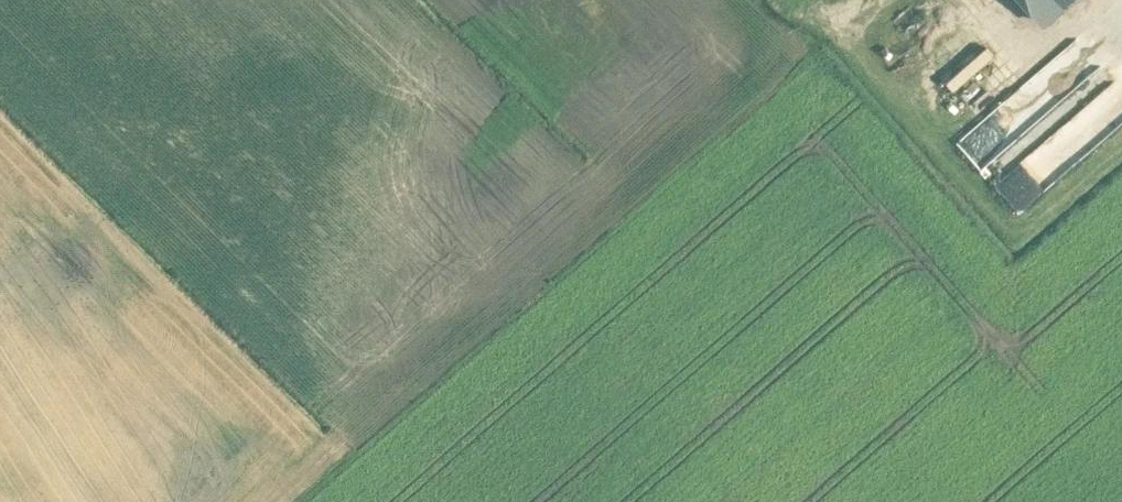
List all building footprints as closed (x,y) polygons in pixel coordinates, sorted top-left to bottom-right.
[(1044,22),(1068,0),(1024,0),(1044,22)] [(1060,53),(995,111),(1000,117),(1010,108),(1019,118),(1033,105),(1040,113),(1081,77),(1060,53)] [(987,156),(984,142),(998,139),(995,121),(970,126),(976,158),(987,156)]
